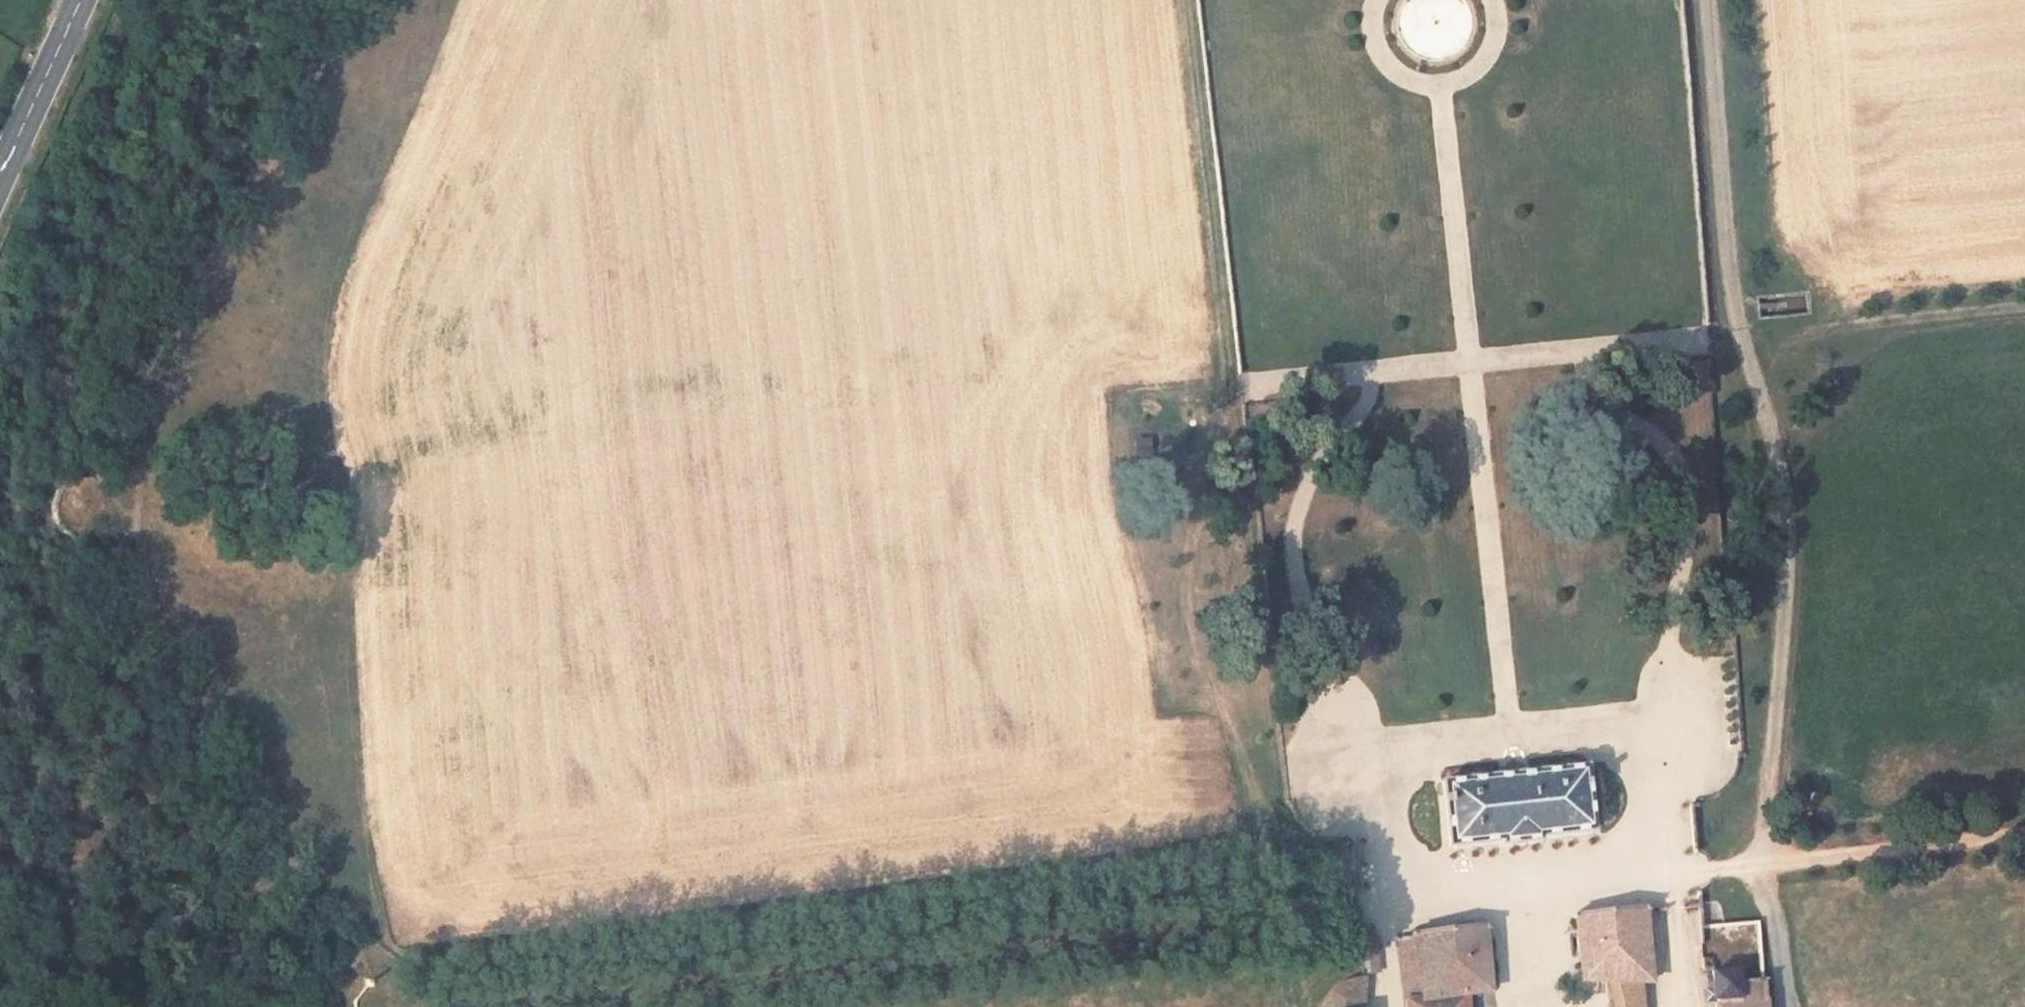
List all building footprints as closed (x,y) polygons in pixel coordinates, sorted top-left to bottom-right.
[(1602,835),(1596,771),(1449,788),(1455,851),(1517,844),(1517,849),(1544,846),(1544,842),(1602,835)] [(1650,915),(1583,924),(1588,986),(1613,988),(1615,1006),(1650,1006),(1657,1000),(1650,915)] [(1486,935),(1402,945),(1404,959),(1409,1006),(1469,1006),(1469,1005),(1493,1001),(1486,935)] [(1381,977),(1379,948),(1364,949),(1367,977),(1368,978),(1381,977)] [(1763,982),(1748,983),(1747,975),(1717,978),(1719,1003),(1723,1003),(1723,1006),(1766,1006),(1763,982)] [(1368,978),(1367,977),(1348,988),(1342,993),(1335,1001),(1332,1006),(1365,1006),(1368,978)]
